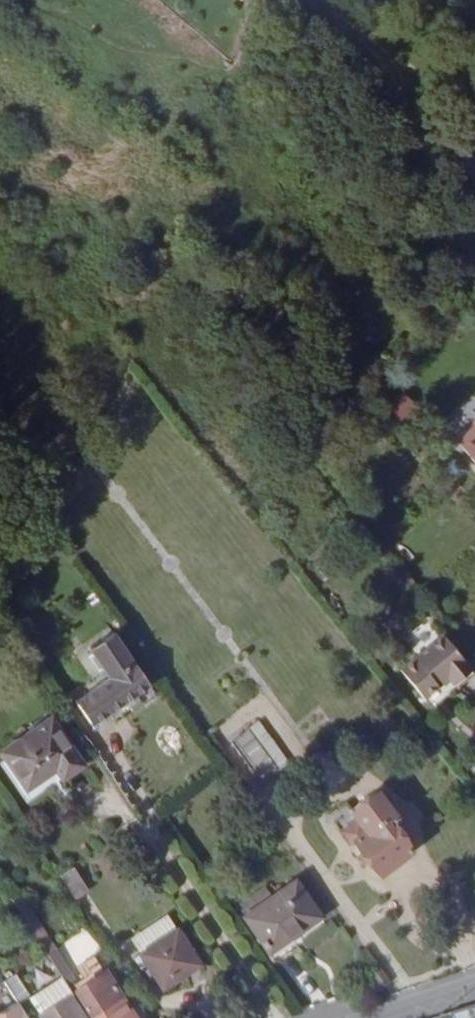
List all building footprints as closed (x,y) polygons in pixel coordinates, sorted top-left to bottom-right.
[(401,421),(419,408),(406,391),(389,403),(401,421)] [(474,420),(474,421),(456,437),(474,460),(474,420)] [(438,627),(396,660),(419,688),(445,669),(450,675),(467,663),(438,627)] [(86,721),(92,717),(146,683),(110,629),(85,645),(105,675),(70,698),(86,721)] [(46,713),(0,744),(0,755),(1,756),(22,786),(51,767),(59,779),(81,765),(46,713)] [(243,725),(273,766),(289,756),(282,745),(278,748),(256,716),(243,725)] [(243,725),(242,726),(229,735),(258,776),(271,768),(273,766),(243,725)] [(1,756),(0,757),(0,767),(23,802),(59,779),(51,767),(22,786),(1,756)] [(371,790),(346,808),(353,817),(338,828),(346,839),(350,836),(376,870),(408,847),(385,817),(390,814),(371,790)] [(78,866),(63,873),(75,900),(90,893),(78,866)] [(244,917),(265,948),(285,934),(297,948),(327,927),(294,882),(244,917)] [(173,928),(137,953),(160,988),(197,963),(173,928)] [(276,963),(297,948),(285,934),(265,948),(276,963)] [(54,949),(46,955),(64,982),(72,977),(54,949)] [(105,985),(120,977),(104,952),(90,961),(105,985)] [(19,974),(6,981),(17,1001),(30,995),(19,974)] [(71,994),(37,1016),(34,1017),(87,1017),(71,994)] [(122,997),(92,1015),(93,1017),(135,1017),(122,997)] [(19,1006),(16,1007),(9,998),(2,1004),(8,1013),(4,1016),(5,1017),(27,1017),(19,1006)] [(451,1012),(453,1017),(474,1017),(474,1004),(451,1012)]
